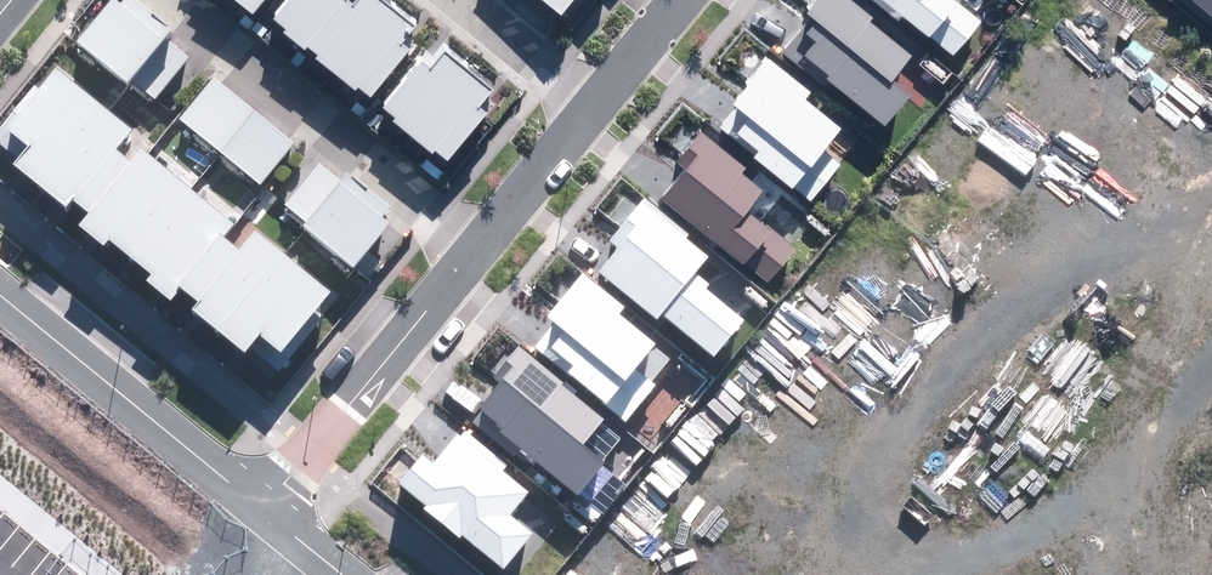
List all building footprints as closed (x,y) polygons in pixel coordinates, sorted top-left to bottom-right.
[(156,99),(190,57),(166,37),(172,30),(135,0),(122,0),(121,1),(120,0),(113,0),(78,44),(128,84),(132,79),(156,99)] [(252,14),(264,0),(235,0),(252,14)] [(370,95),(408,49),(401,44),(416,25),(385,0),(360,0),(354,7),(347,2),(348,0),(287,0),(273,18),(285,28),(282,32),(304,49),(307,45),(318,54),(315,58),(355,89),(358,86),(370,95)] [(561,17),(574,0),(540,0),(561,17)] [(886,126),(912,95),(894,80),(917,52),(853,0),(815,0),(805,12),(817,21),(807,33),(817,41),(805,55),(830,75),(827,79),(886,126)] [(954,55),(980,20),(954,0),(871,0),(899,21),(903,16),(954,55)] [(1211,15),(1211,0),(1193,0),(1211,15)] [(435,150),(447,160),(489,113),(480,105),(494,89),(448,49),(430,69),(423,63),(382,109),(394,118),(392,120),(431,154),(435,150)] [(794,187),(812,201),(841,164),(825,152),(843,130),(807,102),(813,95),(768,59),(732,104),(735,107),(719,127),(755,155),(752,159),(792,190),(794,187)] [(279,352),(330,293),(258,232),(241,252),(223,236),(233,224),(143,147),(131,162),(116,149),(132,130),(58,66),(39,88),(35,85),(0,126),(0,142),(18,157),(14,162),(66,207),(73,199),(90,213),(79,226),(101,244),(107,237),(150,274),(146,279),(170,300),(180,288),(197,302),(192,308),(246,353),(260,336),(279,352)] [(178,118),(261,185),(296,142),(213,75),(178,118)] [(664,199),(768,283),(797,248),(748,209),(764,190),(741,172),(746,166),(701,131),(676,162),(687,170),(664,199)] [(283,204),(353,268),(390,228),(382,221),(391,211),(345,170),(337,179),(320,164),(283,204)] [(661,314),(715,356),(745,319),(707,289),(710,284),(696,273),(709,256),(686,238),(690,233),(645,197),(611,239),(620,246),(599,273),(657,319),(661,314)] [(533,348),(626,423),(657,386),(652,382),(671,358),(619,316),(626,308),(583,273),(547,316),(555,321),(533,348)] [(520,450),(578,496),(605,462),(584,446),(607,418),(516,346),(494,373),(504,382),(472,422),(516,456),(520,450)] [(462,535),(504,569),(534,532),(512,515),(531,493),(502,469),(507,463),(464,429),(435,464),(423,455),(400,483),(427,505),(424,508),(460,538),(462,535)]
